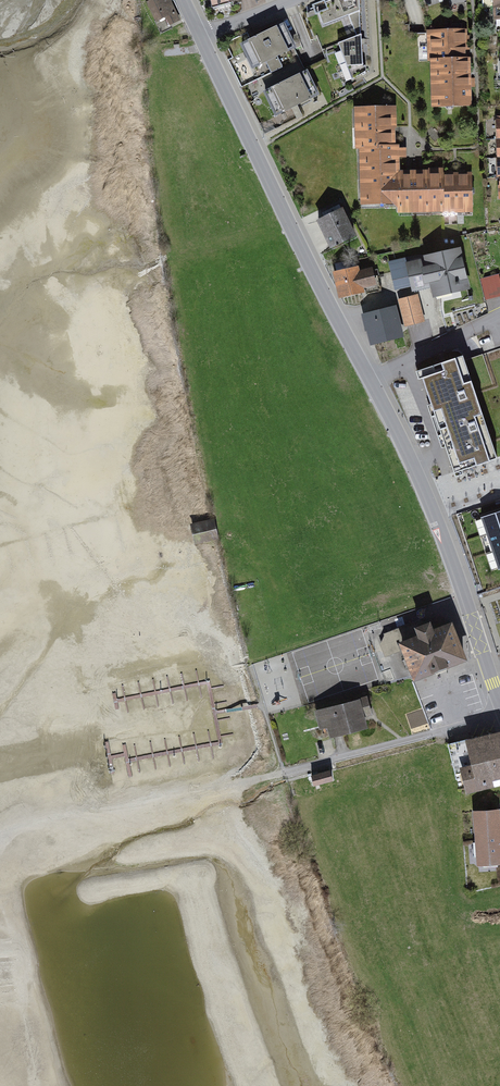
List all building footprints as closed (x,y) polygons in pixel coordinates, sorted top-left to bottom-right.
[(146,6),(156,27),(176,18),(169,0),(159,0),(146,6)] [(310,7),(319,29),(360,16),(359,0),(329,0),(310,7)] [(279,30),(239,48),(250,72),(290,53),(279,30)] [(469,35),(428,36),(431,113),(472,112),(469,35)] [(359,37),(333,48),(346,76),(362,70),(359,37)] [(306,72),(267,93),(278,113),(317,92),(306,72)] [(396,112),(354,113),(355,218),(473,217),(473,174),(397,175),(396,112)] [(342,207),(316,220),(330,249),(357,236),(342,207)] [(406,257),(388,262),(395,290),(411,286),(412,292),(431,288),(433,298),(440,296),(441,302),(462,298),(460,291),(471,288),(461,247),(423,255),(424,258),(407,261),(406,257)] [(337,271),(333,272),(339,298),(365,292),(364,289),(376,286),(372,268),(360,270),(359,266),(354,267),(352,260),(335,264),(337,271)] [(499,274),(480,279),(485,300),(499,296),(499,279),(499,274)] [(418,294),(398,299),(404,326),(425,321),(418,294)] [(396,305),(363,313),(371,345),(404,337),(396,305)] [(459,360),(414,376),(442,450),(444,449),(453,474),(476,465),(476,468),(496,461),(479,417),(485,415),(473,383),(468,385),(459,360)] [(480,517),(497,570),(499,569),(499,510),(480,517)] [(214,514),(190,520),(195,541),(219,535),(214,514)] [(400,637),(415,676),(446,664),(463,657),(451,624),(445,626),(442,618),(430,623),(429,622),(421,625),(420,623),(414,625),(417,630),(400,637)] [(393,635),(413,629),(411,621),(379,631),(386,652),(398,649),(393,635)] [(374,720),(369,701),(313,716),(318,734),(327,732),(330,743),(367,734),(364,723),(374,720)] [(499,791),(499,740),(499,738),(462,746),(467,771),(457,773),(463,800),(499,791)] [(310,779),(313,790),(334,784),(331,774),(310,779)] [(499,813),(471,815),(476,871),(499,870),(499,827),(499,813)]
